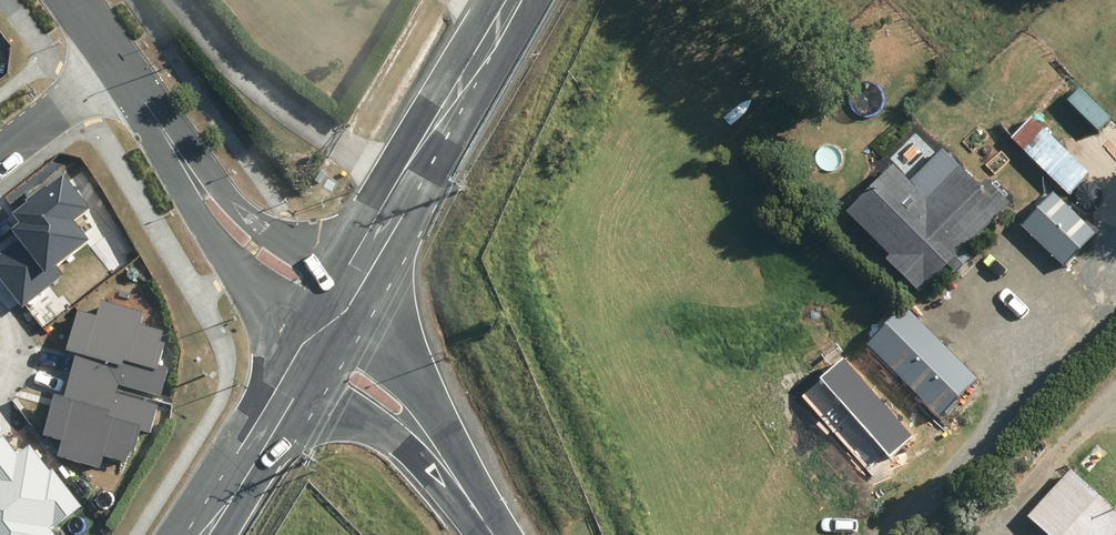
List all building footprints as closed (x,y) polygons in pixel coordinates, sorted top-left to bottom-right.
[(1030,124),(1011,143),(1037,169),(1056,149),(1030,124)] [(860,207),(855,212),(893,249),(898,254),(895,257),(925,287),(1009,204),(987,183),(983,187),(965,169),(933,199),(931,201),(897,169),(860,207)] [(64,173),(48,185),(47,184),(25,200),(27,202),(12,213),(20,222),(12,228),(21,239),(0,255),(0,277),(22,305),(63,274),(56,265),(88,240),(73,220),(90,207),(64,173)] [(1097,235),(1058,196),(1032,223),(1029,226),(1067,264),(1070,261),(1097,235)] [(140,324),(144,312),(102,300),(97,315),(78,310),(66,350),(76,353),(70,375),(117,389),(119,384),(160,396),(168,367),(158,364),(164,344),(159,342),(162,330),(140,324)] [(909,308),(873,345),(949,420),(986,382),(909,308)] [(58,456),(100,468),(103,455),(125,462),(128,450),(133,451),(139,430),(150,433),(158,405),(116,393),(117,389),(70,375),(64,397),(54,394),(43,435),(62,440),(58,456)] [(49,528),(53,524),(55,527),(82,507),(52,468),(50,471),(30,445),(17,455),(2,436),(0,438),(0,534),(55,534),(49,528)] [(1078,463),(1090,474),(1101,463),(1089,451),(1078,463)] [(1028,515),(1049,534),(1115,534),(1115,509),(1073,468),(1028,515)]
